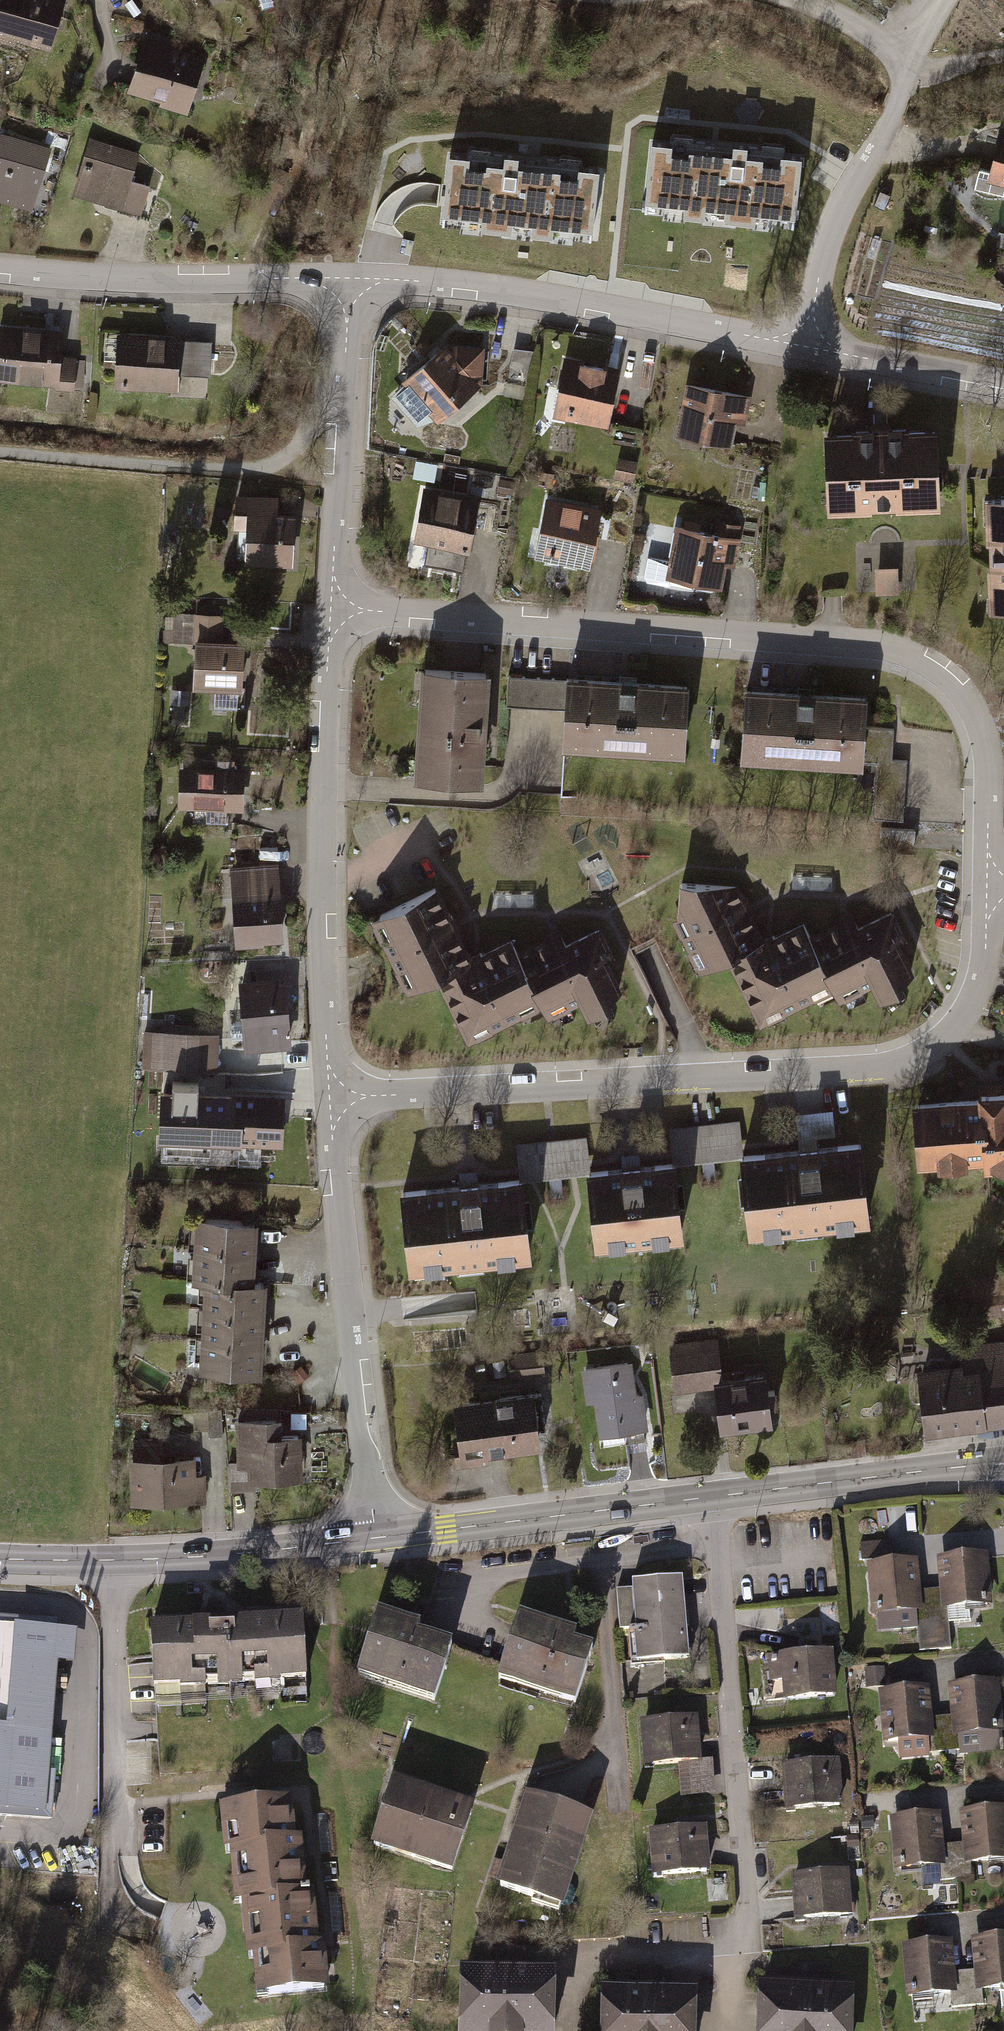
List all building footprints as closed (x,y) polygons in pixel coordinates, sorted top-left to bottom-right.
[(57,0),(0,0),(0,43),(49,57),(65,2),(57,0)] [(204,55),(141,36),(124,90),(159,101),(158,105),(186,114),(204,55)] [(1002,127),(991,171),(980,168),(975,188),(1003,195),(1003,194),(1003,127),(1002,127)] [(0,135),(0,204),(30,213),(50,151),(0,135)] [(140,154),(90,137),(71,192),(139,214),(148,187),(131,181),(140,154)] [(783,156),(657,138),(646,204),(774,224),(783,156)] [(604,175),(477,156),(467,222),(594,242),(604,175)] [(0,324),(0,382),(85,391),(88,360),(59,357),(62,331),(0,324)] [(213,342),(111,334),(107,388),(172,393),(173,376),(210,379),(213,342)] [(435,352),(400,381),(405,387),(395,395),(417,420),(427,412),(437,424),(483,385),(484,346),(444,345),(435,352)] [(527,385),(533,351),(513,347),(507,381),(527,385)] [(618,367),(563,356),(551,416),(606,427),(618,367)] [(756,394),(684,381),(674,436),(734,447),(738,421),(750,424),(756,394)] [(853,433),(825,433),(827,515),(873,514),(873,511),(895,510),(895,513),(938,512),(937,430),(909,431),(909,428),(878,429),(853,429),(853,433)] [(638,461),(618,457),(614,477),(634,482),(638,461)] [(554,473),(539,471),(536,485),(552,487),(554,473)] [(499,478),(497,491),(513,494),(516,481),(499,478)] [(477,497),(423,486),(412,541),(428,544),(424,564),(462,572),(477,497)] [(279,496),(236,493),(234,528),(249,529),(247,560),(293,563),(295,514),(278,513),(279,496)] [(600,508),(545,498),(534,559),(589,569),(600,508)] [(985,499),(987,545),(990,545),(991,567),(987,567),(989,613),(1003,613),(1003,498),(985,499)] [(710,532),(676,525),(669,560),(666,578),(722,588),(726,564),(734,565),(742,524),(713,519),(710,532)] [(666,578),(669,560),(648,556),(643,576),(646,581),(665,585),(666,578)] [(899,567),(875,568),(875,595),(899,594),(899,567)] [(196,639),(223,640),(224,615),(175,612),(174,629),(164,628),(163,637),(196,639)] [(223,640),(196,639),(193,685),(241,688),(244,641),(223,640)] [(492,673),(423,668),(416,779),(485,783),(492,673)] [(563,709),(565,679),(508,675),(506,706),(563,709)] [(624,682),(565,679),(563,709),(561,749),(684,758),(689,687),(624,682)] [(190,690),(171,688),(170,703),(173,703),(185,704),(189,704),(190,690)] [(802,693),(745,689),(740,761),(863,769),(863,762),(866,728),(867,697),(802,693)] [(185,704),(173,703),(171,723),(184,724),(185,704)] [(894,729),(866,728),(863,762),(876,762),(873,818),(903,820),(907,761),(892,760),(894,729)] [(245,769),(180,767),(178,807),(193,807),(193,823),(228,824),(228,809),(244,809),(245,769)] [(916,829),(881,827),(879,850),(914,852),(916,829)] [(280,862),(230,865),(234,947),(264,945),(264,942),(285,941),(280,862)] [(793,873),(793,885),(832,887),(833,875),(793,873)] [(727,958),(763,941),(750,913),(754,911),(751,906),(745,894),(743,895),(739,887),(679,885),(678,920),(673,922),(697,972),(727,958)] [(440,980),(476,962),(460,929),(462,928),(460,923),(456,916),(455,917),(440,887),(373,920),(410,995),(440,980)] [(493,891),(493,904),(534,904),(534,891),(493,891)] [(832,923),(808,935),(834,992),(840,1003),(873,987),(881,1005),(906,993),(904,988),(915,974),(901,945),(910,941),(894,908),(861,923),(854,908),(845,913),(830,920),(832,923)] [(834,992),(808,935),(802,923),(768,939),(763,941),(727,958),(760,1027),(834,992)] [(544,944),(519,956),(544,1008),(549,1020),(581,1005),(590,1022),(618,1008),(615,1001),(625,989),(611,959),(618,956),(603,925),(574,938),(568,928),(554,934),(542,940),(544,944)] [(544,1008),(519,956),(514,945),(481,960),(476,962),(440,980),(470,1043),(544,1008)] [(280,978),(240,982),(247,1052),(294,1048),(288,983),(280,984),(280,978)] [(219,1034),(143,1030),(141,1066),(217,1070),(219,1034)] [(909,1096),(914,1159),(980,1154),(981,1162),(1003,1161),(1003,1080),(975,1082),(976,1091),(909,1096)] [(170,1092),(163,1091),(160,1143),(284,1148),(287,1096),(198,1092),(198,1083),(171,1082),(170,1092)] [(797,1114),(800,1150),(811,1149),(820,1148),(818,1136),(836,1135),(834,1110),(797,1114)] [(741,1121),(705,1125),(709,1158),(744,1155),(741,1121)] [(705,1125),(670,1128),(674,1162),(709,1158),(705,1125)] [(587,1137),(552,1141),(556,1175),(591,1171),(587,1137)] [(552,1141),(516,1145),(521,1180),(556,1175),(552,1141)] [(800,1150),(744,1156),(753,1237),(876,1224),(867,1143),(820,1148),(811,1149),(800,1150)] [(632,1169),(590,1172),(598,1250),(687,1240),(679,1163),(632,1169)] [(471,1186),(403,1193),(411,1273),(535,1261),(527,1181),(471,1186)] [(258,1223),(198,1219),(196,1247),(256,1251),(258,1223)] [(256,1251),(196,1247),(193,1279),(206,1280),(254,1283),(256,1251)] [(275,1270),(261,1270),(260,1281),(274,1281),(275,1270)] [(254,1283),(206,1280),(204,1308),(267,1312),(269,1285),(254,1283)] [(204,1308),(202,1339),(264,1343),(267,1312),(204,1308)] [(711,1376),(721,1374),(717,1336),(667,1341),(671,1380),(711,1376)] [(916,1365),(923,1428),(1003,1420),(1003,1338),(956,1343),(958,1361),(916,1365)] [(264,1343),(202,1339),(202,1344),(190,1343),(188,1365),(199,1366),(199,1374),(262,1378),(264,1343)] [(541,1349),(508,1353),(511,1377),(544,1373),(541,1349)] [(634,1361),(581,1369),(587,1405),(596,1403),(601,1435),(649,1428),(643,1394),(639,1395),(634,1361)] [(302,1366),(291,1373),(299,1384),(310,1376),(302,1366)] [(721,1374),(711,1376),(717,1423),(767,1416),(761,1369),(721,1374)] [(536,1394),(457,1406),(461,1435),(455,1436),(459,1465),(492,1461),(491,1457),(544,1449),(536,1394)] [(222,1409),(208,1410),(210,1430),(210,1437),(224,1436),(222,1409)] [(210,1430),(208,1410),(193,1411),(194,1431),(210,1430)] [(282,1421),(238,1422),(239,1462),(229,1463),(230,1492),(262,1491),(262,1483),(304,1482),(303,1436),(282,1437),(282,1421)] [(134,1460),(129,1460),(131,1505),(207,1503),(206,1475),(196,1476),(196,1458),(163,1459),(163,1437),(133,1439),(134,1460)] [(890,1540),(859,1542),(860,1559),(867,1558),(868,1563),(904,1560),(903,1553),(891,1553),(890,1540)] [(986,1553),(937,1557),(940,1588),(941,1608),(946,1608),(947,1622),(970,1620),(968,1606),(991,1603),(986,1553)] [(904,1560),(868,1563),(872,1613),(876,1613),(877,1631),(918,1628),(917,1612),(922,1611),(920,1590),(918,1559),(904,1560)] [(681,1575),(632,1579),(632,1586),(618,1587),(621,1628),(635,1627),(637,1658),(687,1654),(681,1575)] [(940,1588),(920,1590),(922,1611),(917,1612),(918,1628),(920,1650),(949,1647),(947,1622),(946,1608),(941,1608),(940,1588)] [(406,1615),(377,1605),(368,1633),(356,1669),(431,1694),(450,1639),(416,1628),(419,1619),(406,1615)] [(564,1624),(520,1610),(500,1674),(576,1698),(594,1644),(573,1637),(576,1628),(564,1624)] [(301,1612),(149,1622),(155,1704),(258,1697),(306,1694),(301,1612)] [(0,1629),(0,1822),(43,1825),(54,1670),(73,1671),(76,1635),(0,1629)] [(830,1650),(765,1656),(768,1680),(780,1679),(782,1700),(835,1694),(830,1650)] [(883,1666),(864,1668),(865,1687),(885,1686),(883,1666)] [(997,1678),(947,1684),(951,1714),(952,1734),(957,1734),(958,1748),(959,1754),(999,1750),(997,1732),(1003,1731),(997,1678)] [(928,1685),(878,1689),(882,1742),(897,1740),(898,1758),(929,1756),(928,1751),(927,1738),(933,1738),(931,1716),(928,1685)] [(698,1714),(641,1718),(644,1763),(679,1761),(702,1760),(698,1714)] [(951,1714),(931,1716),(933,1738),(927,1738),(928,1751),(958,1748),(957,1734),(952,1734),(951,1714)] [(702,1760),(679,1761),(681,1794),(716,1792),(713,1759),(702,1760)] [(837,1759),(780,1763),(783,1809),(841,1804),(837,1759)] [(475,1803),(392,1776),(370,1842),(453,1869),(475,1803)] [(595,1816),(527,1793),(511,1839),(496,1883),(564,1906),(595,1816)] [(291,1796),(217,1803),(221,1848),(227,1847),(232,1900),(240,1899),(306,1893),(301,1846),(300,1835),(295,1835),(291,1796)] [(957,1811),(960,1842),(962,1862),(969,1862),(1003,1858),(1003,1807),(957,1811)] [(939,1813),(889,1817),(893,1869),(939,1866),(943,1865),(941,1844),(939,1813)] [(328,1814),(317,1815),(321,1852),(331,1851),(328,1814)] [(873,1816),(861,1817),(862,1829),(874,1828),(873,1816)] [(708,1824),(650,1828),(653,1874),(712,1869),(708,1824)] [(857,1835),(846,1836),(847,1848),(859,1847),(857,1835)] [(960,1842),(941,1844),(943,1865),(939,1866),(940,1880),(971,1876),(969,1862),(962,1862),(960,1842)] [(847,1869),(789,1873),(793,1920),(851,1913),(847,1869)] [(306,1893),(240,1899),(245,1955),(250,1955),(253,1994),(328,1988),(324,1941),(323,1933),(315,1934),(311,1893),(306,1893)] [(970,1937),(973,1968),(975,1989),(982,1988),(1003,1986),(1003,1934),(970,1937)] [(951,1939),(901,1943),(905,1996),(950,1992),(956,1992),(954,1970),(951,1939)] [(459,1964),(457,2030),(554,2030),(555,1966),(521,1965),(521,1948),(496,1947),(495,1965),(459,1964)] [(754,1981),(752,2030),(850,2030),(852,1985),(818,1984),(819,1964),(792,1963),(792,1982),(754,1981)] [(602,1983),(601,2030),(697,2030),(698,1985),(662,1984),(663,1966),(636,1965),(635,1984),(602,1983)] [(973,1968),(954,1970),(956,1992),(950,1992),(952,2007),(983,2004),(982,1988),(975,1989),(973,1968)]
